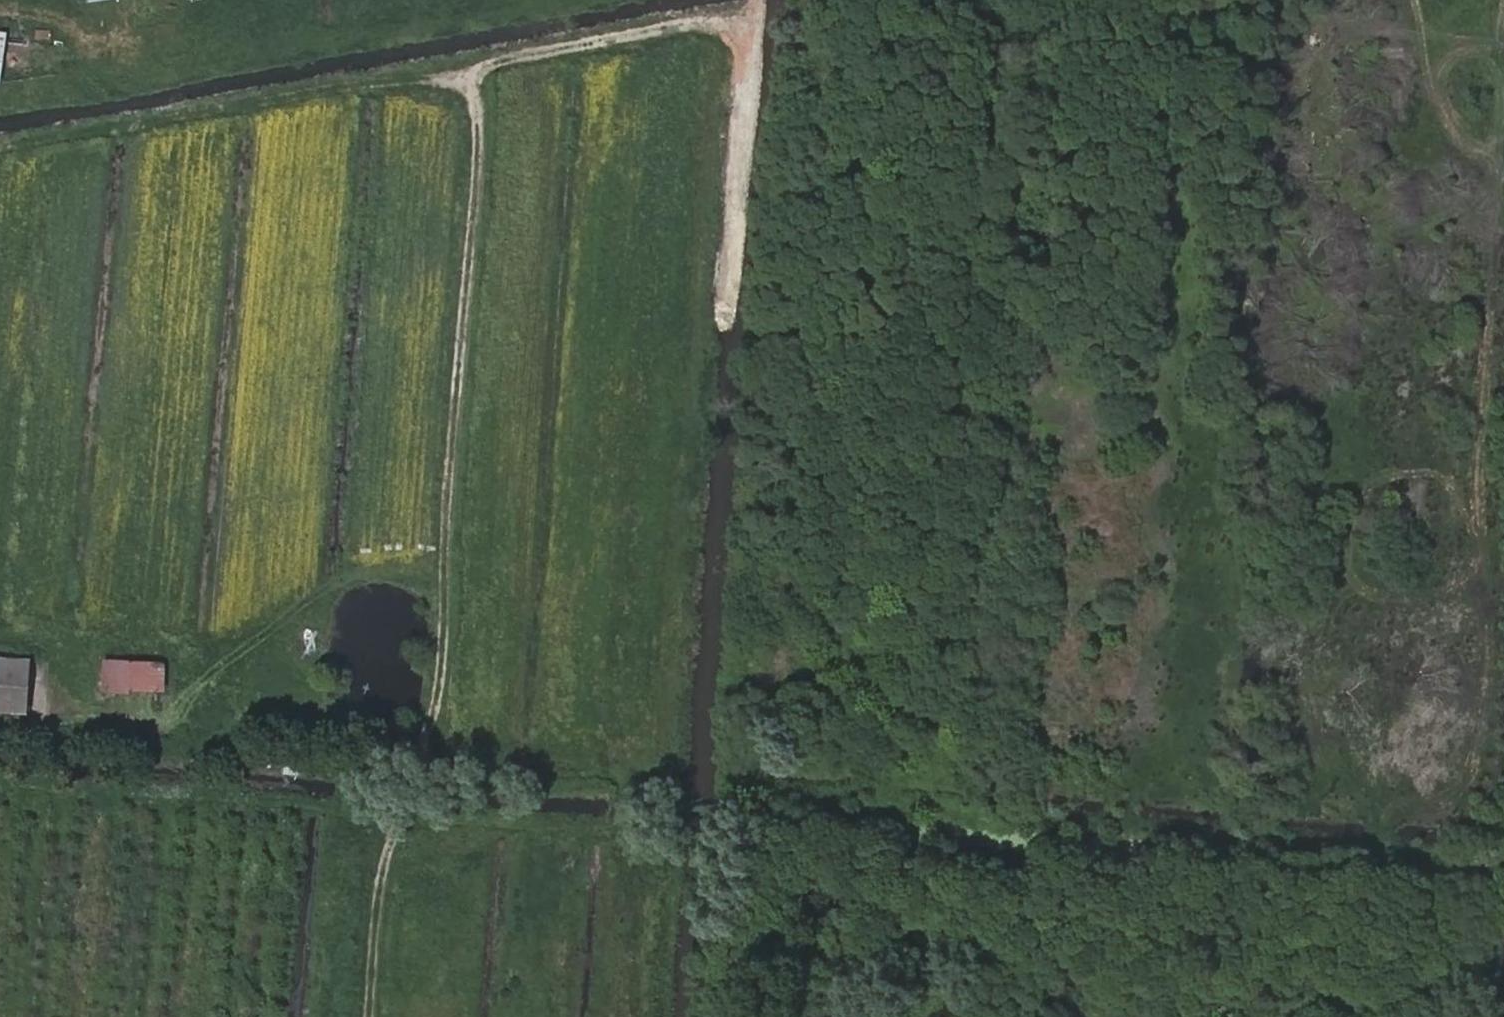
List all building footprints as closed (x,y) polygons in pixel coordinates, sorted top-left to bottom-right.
[(96,689),(161,692),(163,660),(98,656),(96,689)]
